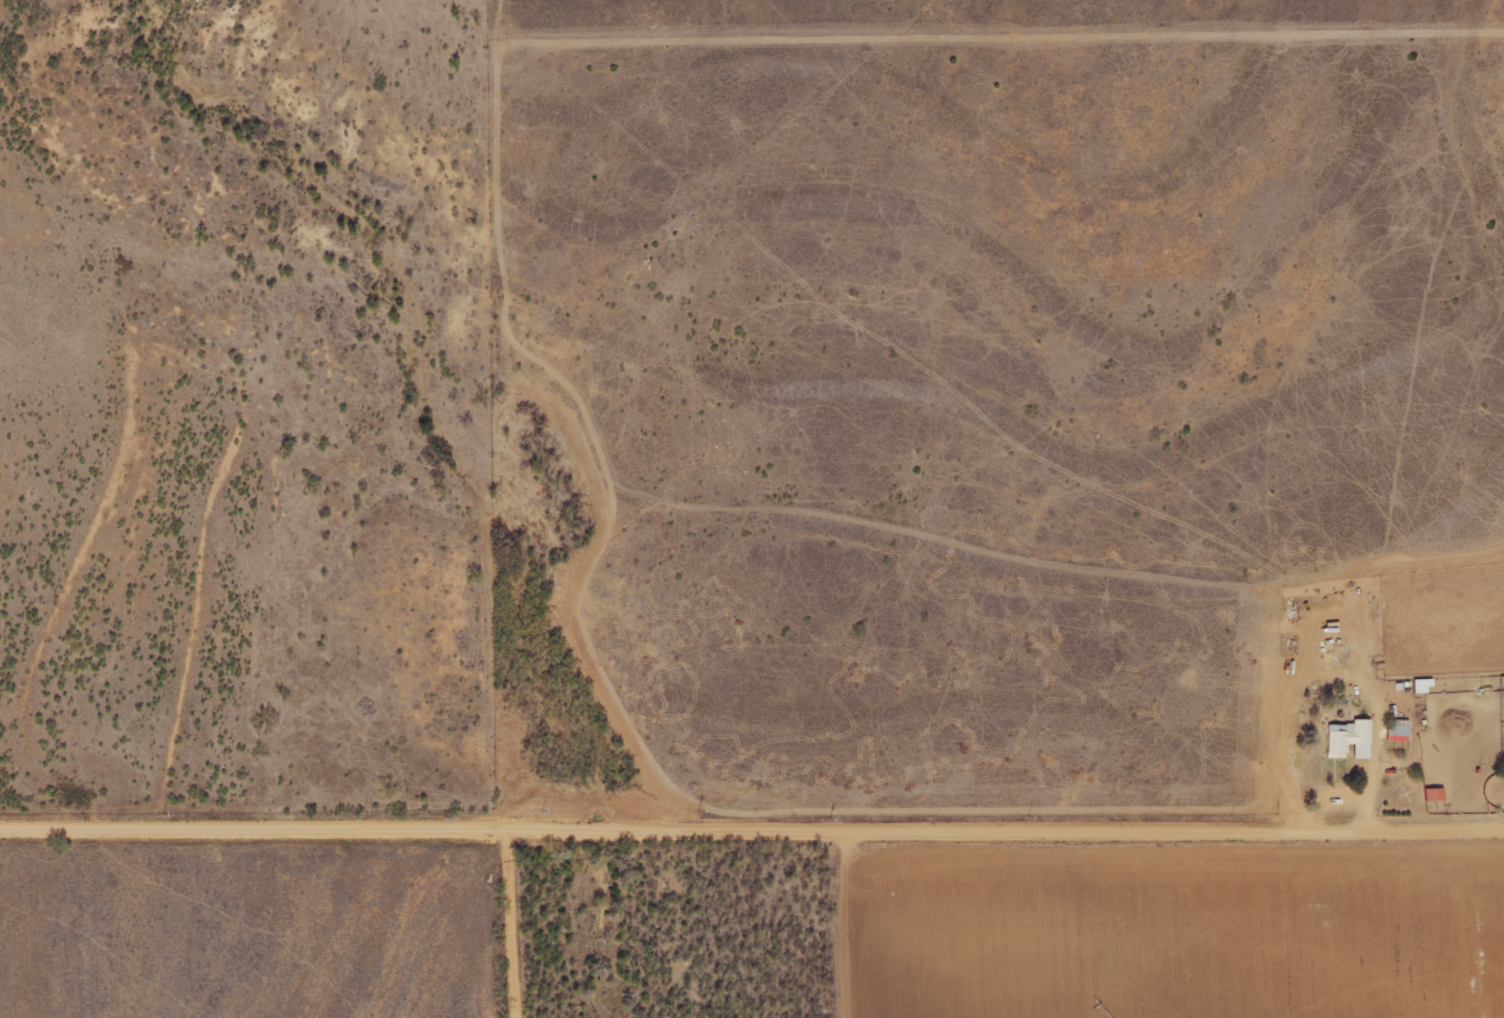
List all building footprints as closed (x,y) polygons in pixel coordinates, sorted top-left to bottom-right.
[(1330,756),(1350,756),(1350,743),(1357,743),(1358,758),(1373,758),(1373,718),(1356,718),(1356,724),(1330,724),(1330,756)]
